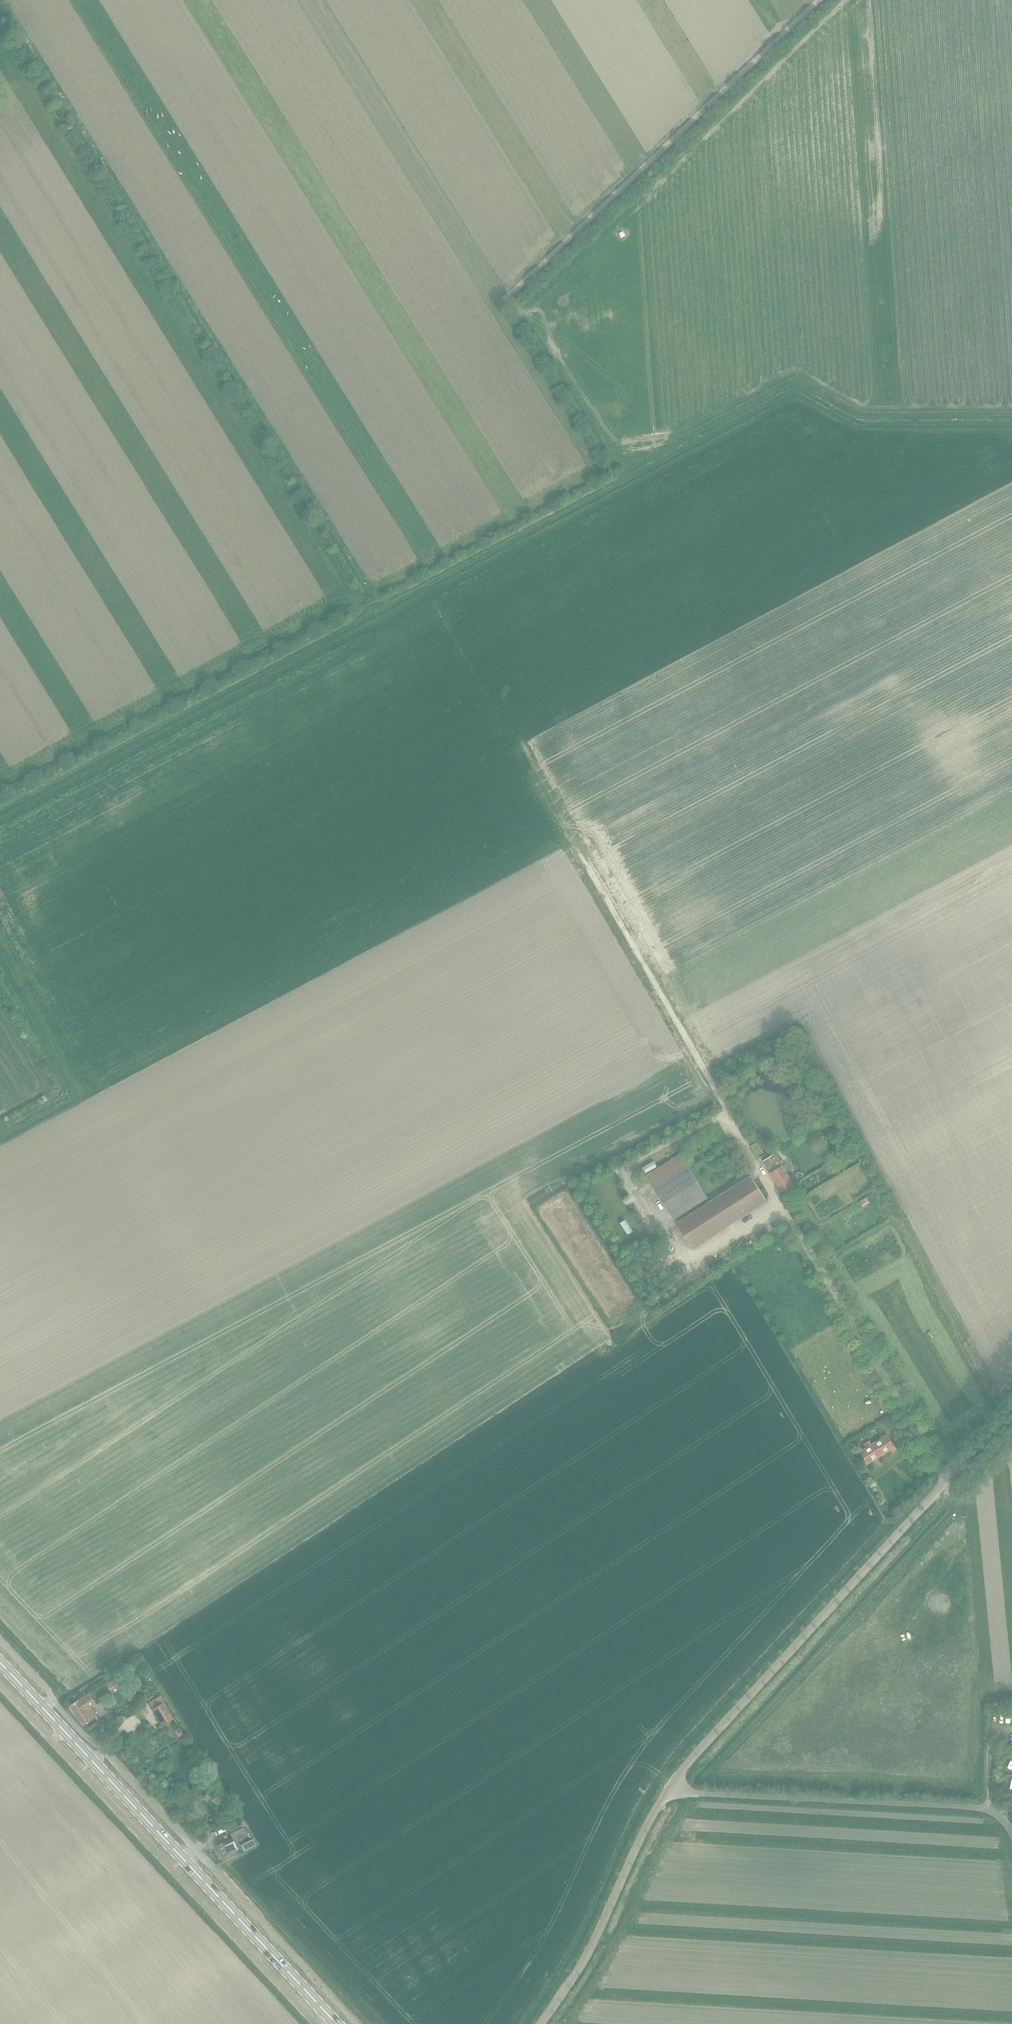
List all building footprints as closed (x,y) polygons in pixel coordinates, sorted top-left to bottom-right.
[(646,1174),(653,1185),(674,1218),(708,1196),(680,1153),(646,1174)] [(783,1166),(786,1164),(783,1159),(779,1162),(774,1153),(763,1161),(781,1190),(793,1183),(783,1166)] [(692,1247),(714,1234),(719,1229),(766,1199),(750,1174),(676,1222),(692,1247)] [(893,1449),(895,1448),(887,1435),(861,1451),(866,1459),(864,1461),(865,1463),(867,1461),(867,1462),(892,1447),(893,1449)] [(154,1708),(153,1709),(163,1725),(176,1716),(163,1695),(150,1703),(154,1708)] [(82,1724),(96,1715),(83,1696),(69,1705),(82,1724)] [(231,1834),(244,1828),(239,1819),(226,1825),(231,1834)] [(221,1857),(237,1849),(232,1838),(216,1845),(221,1857)]
